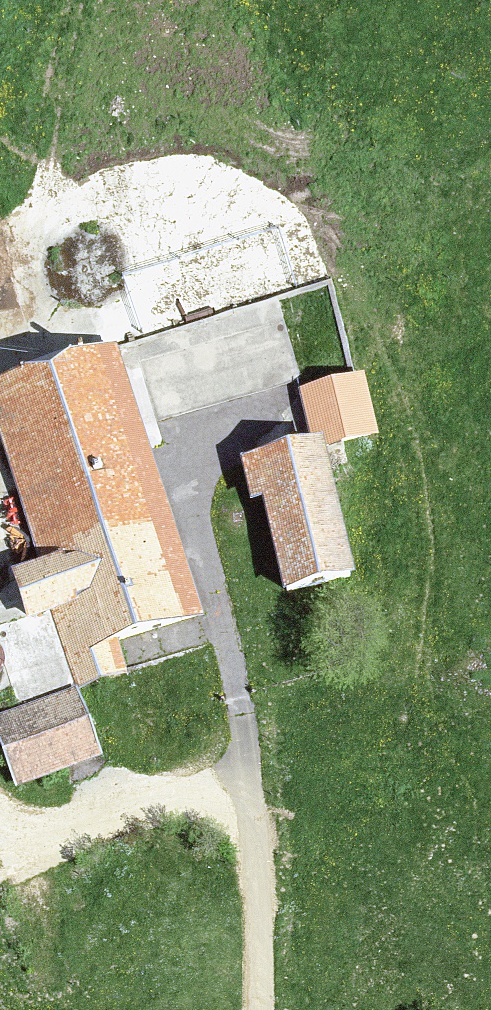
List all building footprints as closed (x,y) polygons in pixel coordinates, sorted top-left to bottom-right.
[(112,344),(0,380),(0,442),(38,559),(6,570),(21,617),(52,607),(78,690),(129,674),(120,646),(200,620),(112,344)] [(360,379),(299,392),(307,430),(315,428),(318,443),(371,431),(360,379)] [(318,443),(238,460),(247,501),(260,498),(280,588),(347,574),(318,443)] [(14,792),(97,762),(72,693),(0,719),(0,754),(14,792)]
